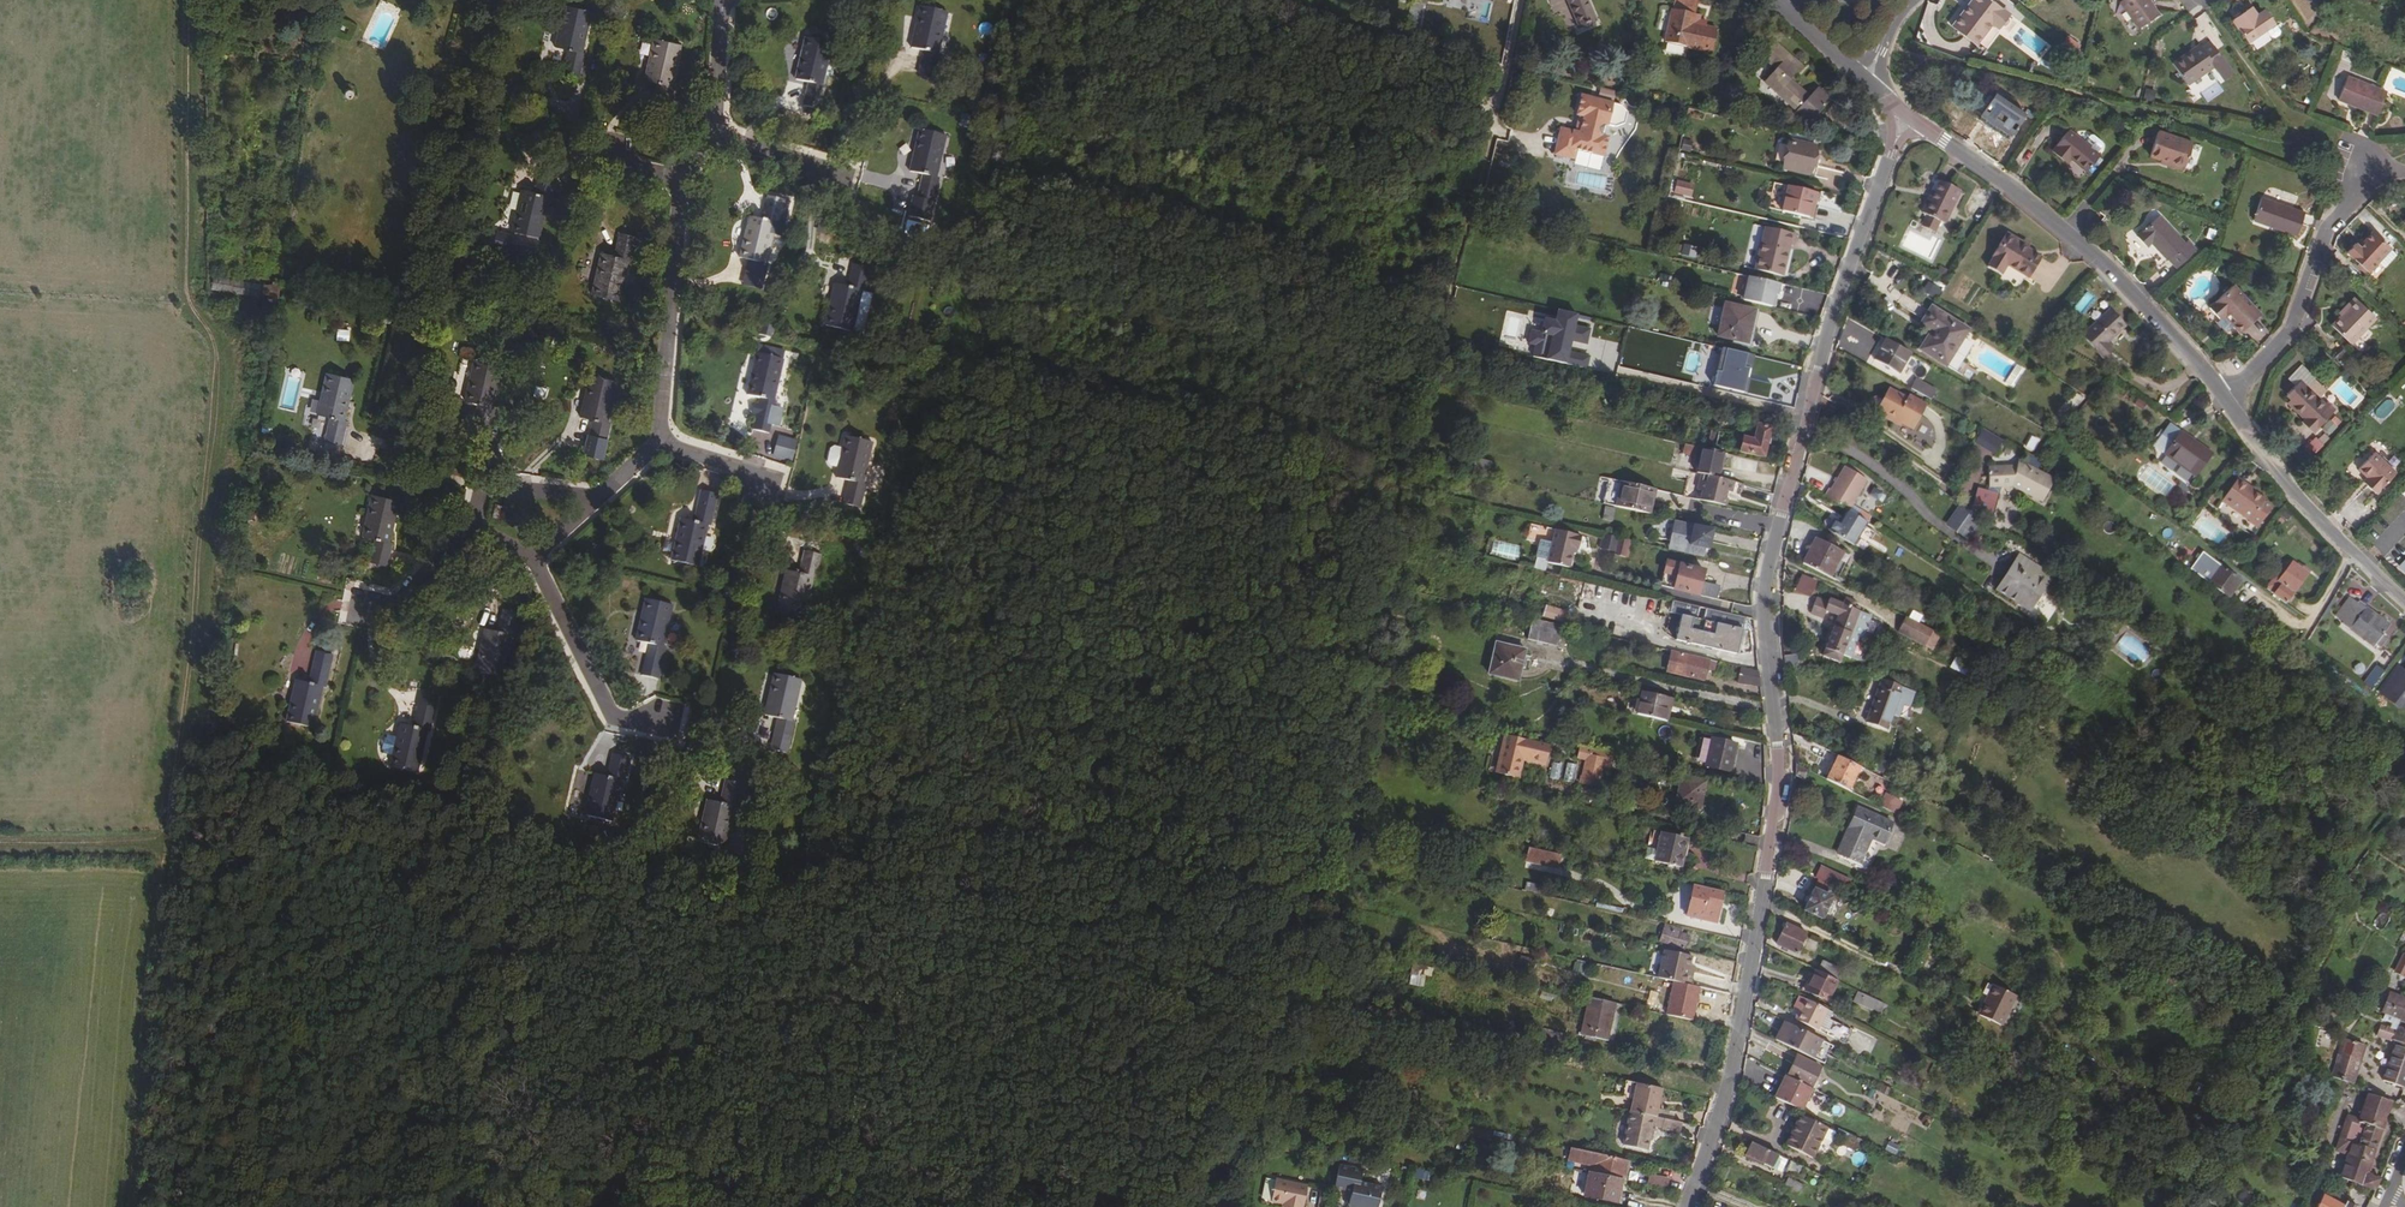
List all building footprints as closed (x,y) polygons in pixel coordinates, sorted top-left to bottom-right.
[(1596,21),(1587,0),(1567,0),(1579,28),(1596,21)] [(1699,0),(1688,0),(1685,12),(1672,9),(1665,43),(1711,52),(1715,29),(1705,27),(1706,22),(1699,21),(1700,15),(1696,15),(1699,0)] [(1688,0),(1674,0),(1672,9),(1685,12),(1688,0)] [(1991,0),(1972,0),(1952,27),(1975,45),(1992,22),(1998,27),(2009,13),(1991,0)] [(2120,2),(2139,29),(2159,15),(2149,0),(2123,0),(2120,2)] [(581,53),(590,11),(563,6),(554,47),(567,50),(563,68),(580,72),(584,53),(581,53)] [(947,12),(920,7),(911,48),(923,51),(920,66),(937,70),(940,54),(937,54),(947,12)] [(2257,15),(2253,9),(2248,12),(2247,10),(2233,19),(2248,42),(2264,31),(2275,23),(2266,9),(2257,15)] [(2280,31),(2275,23),(2264,31),(2269,39),(2272,39),(2279,34),(2280,31)] [(831,44),(804,38),(795,80),(808,83),(804,98),(802,106),(819,109),(821,102),(825,86),(822,85),(824,74),(831,44)] [(680,45),(653,39),(644,80),(657,84),(653,99),(670,102),(674,87),(671,86),(680,45)] [(2202,47),(2194,52),(2192,49),(2172,63),(2187,85),(2214,67),(2215,68),(2225,62),(2210,41),(2202,47)] [(1790,80),(1801,67),(1777,44),(1764,59),(1777,71),(1765,83),(1797,112),(1794,116),(1805,126),(1830,99),(1818,89),(1810,98),(1790,80)] [(920,66),(918,74),(935,78),(937,70),(920,66)] [(578,80),(580,72),(563,68),(561,76),(578,80)] [(2347,76),(2338,100),(2377,116),(2387,92),(2347,76)] [(2011,135),(2025,115),(1995,94),(1985,87),(1973,105),(1983,112),(1982,112),(2000,125),(1999,126),(2011,135)] [(1622,106),(1582,96),(1577,115),(1579,116),(1575,132),(1561,128),(1554,154),(1573,159),(1575,150),(1603,157),(1608,138),(1603,137),(1606,125),(1616,127),(1625,124),(1628,113),(1622,106)] [(668,110),(670,102),(653,99),(651,106),(668,110)] [(1687,118),(1699,121),(1701,111),(1689,109),(1687,118)] [(2025,115),(2034,121),(2037,117),(2027,109),(2024,114),(2025,115)] [(1981,114),(1999,126),(2000,125),(1982,112),(1981,114)] [(945,136),(918,130),(909,172),(922,175),(919,190),(936,194),(939,178),(936,178),(945,136)] [(2062,160),(2066,155),(2086,172),(2100,155),(2096,152),(2102,145),(2102,142),(2093,135),(2090,135),(2084,142),(2069,130),(2051,151),(2062,160)] [(2193,142),(2158,131),(2150,156),(2168,162),(2167,165),(2184,170),(2193,142)] [(1791,140),(1784,169),(1809,175),(1816,146),(1791,140)] [(2067,164),(2070,159),(2066,155),(2062,160),(2067,164)] [(538,170),(537,178),(554,181),(555,174),(538,170)] [(1214,178),(1228,182),(1230,174),(1215,170),(1214,178)] [(550,198),(554,181),(537,178),(533,194),(513,189),(503,231),(506,231),(505,234),(495,231),(491,250),(533,259),(547,197),(550,198)] [(1672,193),(1691,198),(1695,184),(1676,179),(1672,193)] [(1961,191),(1940,181),(1935,193),(1932,191),(1922,213),(1945,225),(1961,191)] [(1818,193),(1788,186),(1782,211),(1808,218),(1812,201),(1815,202),(1818,193)] [(919,190),(917,198),(934,202),(936,194),(919,190)] [(767,196),(761,220),(749,217),(739,258),(748,260),(744,279),(763,283),(767,265),(765,264),(772,235),(781,237),(784,225),(783,225),(788,201),(767,196)] [(2305,213),(2261,198),(2253,220),(2297,235),(2305,213)] [(1941,223),(1926,215),(1921,226),(1935,234),(1941,223)] [(2184,243),(2159,216),(2137,236),(2146,247),(2151,242),(2168,260),(2169,259),(2177,268),(2196,251),(2187,241),(2184,243)] [(593,239),(605,242),(608,231),(597,227),(593,239)] [(1765,227),(1755,270),(1782,277),(1790,245),(1793,246),(1795,235),(1765,227)] [(495,231),(488,230),(484,248),(491,250),(495,231)] [(2359,247),(2355,243),(2347,253),(2368,272),(2391,248),(2373,231),(2359,247)] [(591,296),(617,302),(627,261),(630,262),(635,238),(618,234),(616,242),(613,257),(600,254),(591,296)] [(2022,243),(2007,234),(1988,266),(2003,275),(2008,266),(2029,279),(2041,259),(2027,250),(2021,245),(2022,243)] [(2030,245),(2024,241),(2021,245),(2027,250),(2030,245)] [(1671,243),(1669,252),(1681,255),(1683,246),(1671,243)] [(852,265),(850,272),(867,276),(869,268),(852,265)] [(824,326),(851,332),(861,291),(863,292),(867,276),(850,272),(847,287),(834,284),(824,326)] [(213,277),(210,290),(262,299),(264,286),(213,277)] [(1743,301),(1771,308),(1773,296),(1776,296),(1779,284),(1748,277),(1743,301)] [(761,291),(763,283),(744,279),(742,286),(761,291)] [(264,286),(262,299),(262,302),(276,304),(279,281),(274,280),(273,287),(264,286)] [(1930,290),(1939,292),(1941,282),(1932,281),(1930,290)] [(2209,307),(2220,319),(2224,315),(2234,326),(2239,332),(2260,314),(2234,285),(2209,307)] [(863,292),(861,291),(851,332),(862,335),(872,293),(863,292)] [(2073,308),(2082,315),(2095,298),(2087,292),(2073,308)] [(2331,326),(2350,344),(2376,318),(2354,297),(2345,307),(2347,310),(2331,326)] [(1755,311),(1725,304),(1717,337),(1747,344),(1755,311)] [(2347,310),(2345,307),(2338,314),(2341,316),(2347,310)] [(1946,366),(1968,330),(1932,308),(1921,324),(1932,331),(1920,350),(1946,366)] [(2125,326),(2110,310),(2081,336),(2104,360),(2113,351),(2107,343),(2125,326)] [(1589,345),(1592,331),(1581,328),(1584,317),(1570,313),(1567,325),(1552,321),(1548,335),(1539,333),(1536,346),(1543,347),(1540,359),(1593,371),(1596,360),(1575,355),(1578,342),(1589,345)] [(2224,315),(2220,319),(2230,330),(2234,326),(2224,315)] [(335,329),(335,340),(349,341),(349,329),(335,329)] [(1476,344),(1488,347),(1490,338),(1478,335),(1476,344)] [(1911,354),(1885,339),(1873,360),(1899,374),(1911,354)] [(1714,387),(1769,400),(1772,386),(1746,380),(1749,372),(1749,371),(1745,370),(1748,355),(1727,350),(1721,374),(1717,373),(1714,387)] [(783,360),(756,354),(747,395),(760,398),(754,424),(771,427),(777,401),(774,401),(783,360)] [(1753,357),(1748,355),(1745,370),(1749,371),(1749,372),(1750,372),(1753,357)] [(500,366),(474,360),(464,402),(477,405),(472,428),(489,431),(491,423),(494,408),(491,407),(500,366)] [(2128,374),(2132,367),(2123,361),(2118,367),(2128,374)] [(2291,399),(2287,403),(2305,420),(2309,416),(2319,426),(2335,409),(2326,401),(2324,404),(2319,399),(2307,387),(2315,379),(2301,365),(2287,378),(2295,386),(2286,394),(2291,399)] [(343,421),(352,380),(326,373),(316,415),(328,418),(325,433),(342,437),(346,422),(343,421)] [(615,382),(589,377),(579,419),(592,421),(589,436),(606,440),(609,424),(606,424),(615,382)] [(1690,393),(1692,383),(1678,379),(1675,390),(1690,393)] [(1936,390),(1916,379),(1910,388),(1931,400),(1936,390)] [(2327,390),(2315,379),(2307,387),(2319,399),(2327,390)] [(1869,406),(1870,409),(1883,417),(1895,423),(1897,420),(1902,423),(1914,430),(1927,406),(1908,396),(1907,399),(1888,389),(1882,400),(1877,397),(1874,398),(1869,406)] [(2333,414),(2326,423),(2333,429),(2340,419),(2333,414)] [(2313,433),(2319,426),(2309,416),(2305,420),(2302,423),(2313,433)] [(2386,425),(2397,430),(2400,422),(2390,418),(2386,425)] [(769,435),(771,427),(754,424),(752,431),(769,435)] [(2212,455),(2169,424),(2153,446),(2196,477),(2212,455)] [(1764,458),(1771,428),(1758,425),(1754,441),(1743,438),(1740,452),(1764,458)] [(1983,428),(1972,444),(1995,457),(2006,441),(1983,428)] [(1711,431),(1709,443),(1720,446),(1722,434),(1711,431)] [(325,433),(323,441),(340,445),(342,437),(325,433)] [(2314,453),(2324,443),(2315,435),(2306,445),(2314,453)] [(604,448),(606,440),(589,436),(587,444),(604,448)] [(872,443),(845,436),(836,478),(849,481),(843,504),(860,508),(866,484),(863,484),(872,443)] [(796,445),(780,441),(775,458),(791,462),(796,445)] [(1696,457),(1698,448),(1684,445),(1682,454),(1696,457)] [(1723,453),(1701,448),(1696,473),(1702,475),(1718,478),(1723,453)] [(2021,463),(2031,468),(2037,457),(2027,452),(2021,463)] [(2374,452),(2358,469),(2366,477),(2372,482),(2368,486),(2376,494),(2396,473),(2374,452)] [(1996,522),(2000,486),(2012,486),(2045,503),(2056,482),(2031,468),(2021,463),(2018,461),(2017,467),(1988,468),(1989,487),(1988,493),(1978,492),(1976,509),(1996,522)] [(1941,478),(1946,482),(1956,467),(1951,464),(1941,478)] [(1867,481),(1845,467),(1831,489),(1830,489),(1829,488),(1824,497),(1848,513),(1867,481)] [(1718,478),(1702,475),(1698,491),(1704,492),(1702,500),(1726,506),(1727,499),(1724,498),(1726,492),(1737,494),(1739,484),(1718,478)] [(2362,481),(2368,486),(2372,482),(2366,477),(2362,481)] [(2254,493),(2245,487),(2247,484),(2238,478),(2221,501),(2249,522),(2265,501),(2254,493)] [(1609,482),(1604,501),(1615,504),(1620,485),(1609,482)] [(1649,501),(1652,489),(1622,482),(1616,507),(1649,514),(1652,502),(1649,501)] [(2255,491),(2247,484),(2245,487),(2254,493),(2255,491)] [(671,560),(698,566),(708,525),(711,526),(719,494),(702,490),(694,522),(681,519),(671,560)] [(398,501),(371,495),(363,537),(375,540),(372,555),(389,559),(392,543),(389,542),(398,501)] [(1589,503),(1588,510),(1604,514),(1603,520),(1611,522),(1614,508),(1589,503)] [(506,508),(495,505),(492,517),(503,520),(506,508)] [(1980,518),(1961,505),(1947,525),(1966,538),(1980,518)] [(1869,525),(1846,511),(1838,524),(1833,520),(1827,530),(1855,547),(1869,525)] [(1714,529),(1676,521),(1671,541),(1705,549),(1705,548),(1709,549),(1714,529)] [(1548,561),(1547,563),(1569,568),(1573,549),(1578,550),(1581,536),(1555,530),(1552,544),(1548,561)] [(1607,550),(1614,552),(1617,537),(1610,535),(1607,550)] [(1843,553),(1815,538),(1802,564),(1830,578),(1843,553)] [(776,612),(803,618),(813,577),(816,577),(822,552),(824,544),(807,540),(805,548),(799,573),(786,570),(786,571),(776,612)] [(1552,544),(1540,541),(1536,558),(1548,561),(1552,544)] [(1669,550),(1703,558),(1705,549),(1671,541),(1669,550)] [(1492,542),(1491,557),(1519,558),(1520,544),(1492,542)] [(2241,581),(2202,552),(2190,570),(2229,598),(2241,581)] [(387,566),(389,559),(372,555),(370,563),(387,566)] [(2052,576),(2019,555),(1997,590),(2030,612),(2052,576)] [(1533,568),(1545,571),(1547,563),(1535,561),(1533,568)] [(1704,571),(1666,563),(1661,586),(1673,589),(1699,595),(1704,571)] [(2307,574),(2301,569),(2299,571),(2290,564),(2288,567),(2283,573),(2281,571),(2280,571),(2278,574),(2281,576),(2276,584),(2279,587),(2272,597),(2284,605),(2307,574)] [(1801,574),(1794,591),(1810,597),(1817,580),(1801,574)] [(2279,587),(2276,584),(2281,576),(2278,574),(2265,591),(2272,597),(2279,587)] [(358,581),(350,600),(368,607),(372,598),(386,603),(390,594),(358,581)] [(1703,581),(1700,595),(1717,599),(1720,585),(1703,581)] [(672,605),(646,599),(636,640),(649,643),(643,669),(642,675),(659,678),(660,673),(666,647),(663,646),(672,605)] [(1856,603),(1846,599),(1843,606),(1853,610),(1856,603)] [(1864,641),(1873,618),(1853,610),(1843,606),(1830,600),(1828,604),(1817,600),(1811,614),(1822,619),(1825,611),(1839,617),(1823,656),(1838,663),(1840,657),(1848,660),(1858,638),(1864,641)] [(2356,605),(2351,600),(2338,618),(2343,621),(2356,605)] [(1673,601),(1670,613),(1681,615),(1676,640),(1736,655),(1745,617),(1673,601)] [(2388,627),(2357,604),(2356,605),(2343,621),(2343,622),(2374,646),(2388,627)] [(1544,606),(1542,618),(1567,621),(1569,609),(1544,606)] [(503,610),(501,618),(518,622),(520,614),(503,610)] [(475,672),(502,678),(511,637),(514,638),(518,622),(501,618),(498,633),(485,630),(475,672)] [(1932,632),(1905,618),(1897,633),(1924,647),(1932,632)] [(1532,619),(1528,640),(1558,647),(1563,626),(1532,619)] [(1563,626),(1557,648),(1563,650),(1568,627),(1563,626)] [(1940,636),(1932,632),(1924,646),(1933,651),(1940,636)] [(1488,674),(1518,681),(1525,650),(1495,643),(1488,674)] [(333,655),(317,651),(315,659),(331,663),(333,655)] [(1672,651),(1667,671),(1703,680),(1706,667),(1713,669),(1715,661),(1672,651)] [(323,686),(325,687),(331,663),(314,659),(309,683),(296,680),(286,722),(313,728),(323,686)] [(2385,671),(2377,665),(2364,683),(2372,688),(2385,671)] [(1759,671),(1746,669),(1744,685),(1763,687),(1762,672),(1759,671)] [(801,680),(774,674),(765,715),(777,718),(772,741),(789,745),(791,737),(794,722),(792,721),(801,680)] [(1903,687),(1883,680),(1867,723),(1886,730),(1903,687)] [(1670,706),(1672,699),(1642,692),(1637,714),(1664,721),(1668,705),(1670,706)] [(420,693),(419,701),(436,705),(437,697),(420,693)] [(390,766),(417,772),(427,731),(430,731),(436,705),(419,701),(413,727),(400,724),(400,725),(390,766)] [(1561,720),(1568,722),(1571,710),(1564,708),(1561,720)] [(1504,735),(1495,773),(1518,778),(1523,760),(1542,765),(1547,745),(1504,735)] [(1736,745),(1711,739),(1705,767),(1730,773),(1736,745)] [(787,753),(789,745),(772,741),(770,749),(787,753)] [(1545,766),(1550,746),(1547,745),(1542,765),(1545,766)] [(613,754),(611,761),(628,765),(630,758),(613,754)] [(1586,754),(1580,784),(1598,788),(1603,766),(1605,758),(1586,754)] [(1603,766),(1609,767),(1611,756),(1605,754),(1605,758),(1603,766)] [(1860,767),(1838,757),(1826,780),(1848,791),(1860,767)] [(585,815),(611,821),(621,780),(624,781),(628,765),(611,761),(607,776),(595,773),(585,815)] [(1566,764),(1563,781),(1572,783),(1576,765),(1566,764)] [(1622,778),(1628,779),(1631,766),(1624,765),(1622,778)] [(1809,771),(1796,765),(1796,776),(1804,780),(1809,771)] [(1699,809),(1706,782),(1682,776),(1675,804),(1699,809)] [(1875,778),(1871,789),(1882,792),(1886,781),(1875,778)] [(724,780),(723,788),(740,792),(741,784),(724,780)] [(698,842),(724,848),(734,806),(736,807),(740,792),(723,788),(719,803),(707,800),(698,842)] [(1885,793),(1879,806),(1899,814),(1905,801),(1885,793)] [(1892,824),(1858,808),(1838,854),(1859,864),(1870,837),(1883,843),(1892,824)] [(1688,839),(1661,833),(1657,850),(1654,862),(1681,868),(1688,839)] [(1547,852),(1518,845),(1515,856),(1544,863),(1547,852)] [(1997,851),(1988,846),(1984,855),(1992,860),(1997,851)] [(2014,852),(2004,846),(1994,864),(2005,870),(2014,852)] [(1657,850),(1646,848),(1644,860),(1654,862),(1657,850)] [(1850,880),(1821,867),(1815,879),(1818,880),(1830,886),(1844,893),(1850,880)] [(1826,895),(1830,886),(1818,880),(1803,911),(1822,920),(1832,898),(1826,895)] [(1525,882),(1524,891),(1548,894),(1549,886),(1525,882)] [(1693,886),(1686,917),(1716,924),(1723,893),(1693,886)] [(2360,896),(2350,892),(2346,900),(2356,904),(2360,896)] [(1796,954),(1806,934),(1786,924),(1776,944),(1796,954)] [(1681,934),(1682,930),(1665,925),(1659,943),(1685,951),(1689,936),(1681,934)] [(1692,957),(1664,950),(1658,978),(1674,982),(1689,986),(1694,967),(1690,966),(1692,957)] [(2403,953),(2393,972),(2404,978),(2404,977),(2404,954),(2403,953)] [(1841,971),(1822,962),(1817,971),(1836,981),(1841,971)] [(1407,985),(1417,987),(1423,966),(1413,963),(1407,985)] [(1817,971),(1815,970),(1805,990),(1828,1001),(1837,982),(1836,981),(1817,971)] [(2404,978),(2393,972),(2388,982),(2402,989),(2404,983),(2404,977),(2404,978)] [(1689,986),(1674,982),(1666,1015),(1690,1020),(1698,988),(1689,986)] [(2016,996),(1993,985),(1979,1015),(2001,1026),(2016,996)] [(1876,1001),(1857,992),(1853,1002),(1872,1010),(1872,1009),(1876,1001)] [(2390,993),(2382,1014),(2384,1015),(2382,1020),(2391,1023),(2389,1029),(2399,1033),(2401,1028),(2404,1030),(2404,999),(2390,993)] [(1607,1041),(1615,1004),(1589,998),(1581,1035),(1607,1041)] [(1832,1014),(1805,1000),(1795,1020),(1845,1043),(1851,1030),(1833,1022),(1829,1031),(1819,1026),(1824,1017),(1829,1019),(1832,1014)] [(1884,1005),(1876,1001),(1872,1009),(1880,1014),(1884,1005)] [(1829,1019),(1824,1017),(1819,1026),(1829,1031),(1833,1022),(1829,1019)] [(1782,1037),(1788,1024),(1784,1022),(1778,1035),(1782,1037)] [(1821,1041),(1788,1025),(1782,1037),(1778,1035),(1775,1041),(1812,1059),(1821,1041)] [(2401,1028),(2399,1033),(2389,1029),(2380,1026),(2376,1036),(2396,1042),(2383,1081),(2403,1088),(2404,1083),(2404,1030),(2401,1028)] [(2365,1046),(2342,1039),(2330,1077),(2352,1085),(2365,1046)] [(1833,1047),(1821,1041),(1812,1059),(1824,1065),(1833,1047)] [(1820,1068),(1797,1056),(1787,1077),(1810,1088),(1820,1068)] [(1679,1076),(1666,1073),(1662,1089),(1676,1092),(1679,1076)] [(1654,1080),(1636,1075),(1635,1083),(1637,1083),(1652,1087),(1654,1080)] [(1787,1077),(1786,1076),(1775,1098),(1801,1111),(1812,1089),(1810,1088),(1787,1077)] [(1637,1083),(1631,1112),(1654,1117),(1656,1117),(1662,1089),(1652,1087),(1637,1083)] [(2391,1102),(2367,1094),(2359,1118),(2348,1115),(2340,1141),(2352,1145),(2348,1156),(2341,1176),(2374,1191),(2380,1180),(2373,1176),(2374,1173),(2368,1170),(2374,1151),(2382,1130),(2391,1102)] [(1631,1112),(1630,1112),(1623,1145),(1647,1150),(1654,1117),(1631,1112)] [(1825,1128),(1802,1116),(1787,1146),(1811,1157),(1825,1128)] [(1656,1117),(1654,1117),(1652,1126),(1662,1129),(1664,1119),(1656,1117)] [(1427,1118),(1426,1125),(1440,1128),(1442,1121),(1427,1118)] [(1682,1123),(1664,1119),(1662,1129),(1680,1133),(1682,1123)] [(1859,1139),(1848,1134),(1843,1145),(1854,1150),(1859,1139)] [(2352,1145),(2340,1141),(2336,1152),(2348,1156),(2352,1145)] [(1778,1155),(1751,1143),(1745,1155),(1773,1168),(1778,1155)] [(1626,1181),(1630,1162),(1571,1149),(1568,1160),(1584,1164),(1584,1162),(1593,1164),(1591,1173),(1622,1180),(1626,1181)] [(1787,1159),(1778,1155),(1773,1168),(1782,1172),(1787,1159)] [(1798,1174),(1801,1166),(1790,1161),(1786,1169),(1798,1174)] [(1339,1166),(1334,1188),(1351,1192),(1348,1206),(1378,1206),(1382,1188),(1359,1183),(1361,1171),(1339,1166)] [(2341,1176),(2332,1172),(2329,1181),(2338,1185),(2341,1176)] [(1591,1173),(1588,1173),(1583,1196),(1617,1203),(1622,1180),(1591,1173)] [(1649,1175),(1647,1185),(1667,1189),(1669,1180),(1649,1175)] [(1804,1184),(1788,1177),(1785,1184),(1801,1191),(1804,1184)] [(1271,1202),(1288,1206),(1303,1206),(1308,1186),(1276,1180),(1271,1202)] [(2348,1197),(2326,1186),(2323,1195),(2344,1206),(2346,1201),(2348,1197)] [(2323,1195),(2318,1206),(2343,1206),(2344,1206),(2323,1195)]
